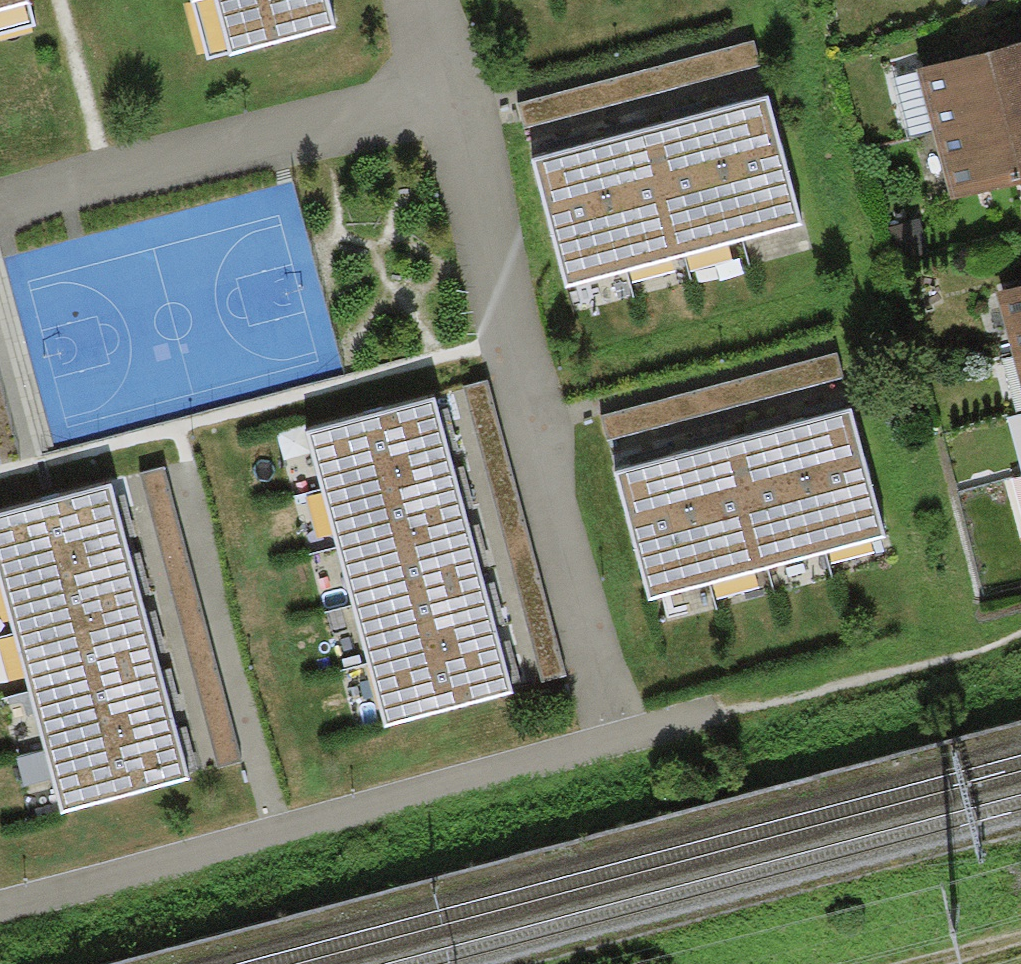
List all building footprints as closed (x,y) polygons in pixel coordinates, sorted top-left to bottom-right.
[(35,23),(29,0),(0,0),(0,33),(35,23)] [(207,59),(230,53),(231,55),(334,27),(327,0),(191,0),(207,59)] [(756,40),(517,103),(524,127),(762,64),(756,40)] [(933,133),(1020,110),(1020,42),(916,70),(933,133)] [(768,100),(708,116),(741,240),(801,224),(768,100)] [(933,133),(951,200),(1020,181),(1020,110),(933,133)] [(708,116),(649,131),(683,256),(741,240),(708,116)] [(627,271),(683,256),(649,131),(593,146),(627,271)] [(565,287),(627,271),(593,146),(532,163),(565,287)] [(996,294),(1011,353),(1020,351),(1020,288),(996,294)] [(1020,390),(1020,351),(1011,353),(1020,390)] [(838,353),(599,416),(605,440),(844,377),(838,353)] [(490,383),(466,389),(543,683),(567,677),(490,383)] [(306,433),(320,489),(450,456),(436,399),(306,433)] [(851,413),(793,429),(826,552),(884,537),(851,413)] [(793,429),(734,444),(768,568),(826,552),(793,429)] [(711,583),(768,568),(734,444),(678,459),(711,583)] [(320,489),(336,547),(466,513),(450,456),(320,489)] [(650,600),(711,583),(678,459),(616,476),(650,600)] [(166,469),(142,475),(219,770),(243,763),(166,469)] [(126,542),(112,485),(0,514),(0,574),(126,542)] [(466,513),(336,547),(351,603),(480,570),(466,513)] [(13,633),(142,599),(126,542),(0,574),(0,584),(13,633)] [(351,603),(366,661),(496,628),(480,570),(351,603)] [(142,599),(13,633),(28,689),(157,656),(142,599)] [(366,661),(383,726),(513,693),(496,628),(366,661)] [(28,689),(43,747),(172,713),(157,656),(28,689)] [(43,747),(60,812),(189,779),(172,713),(43,747)]
